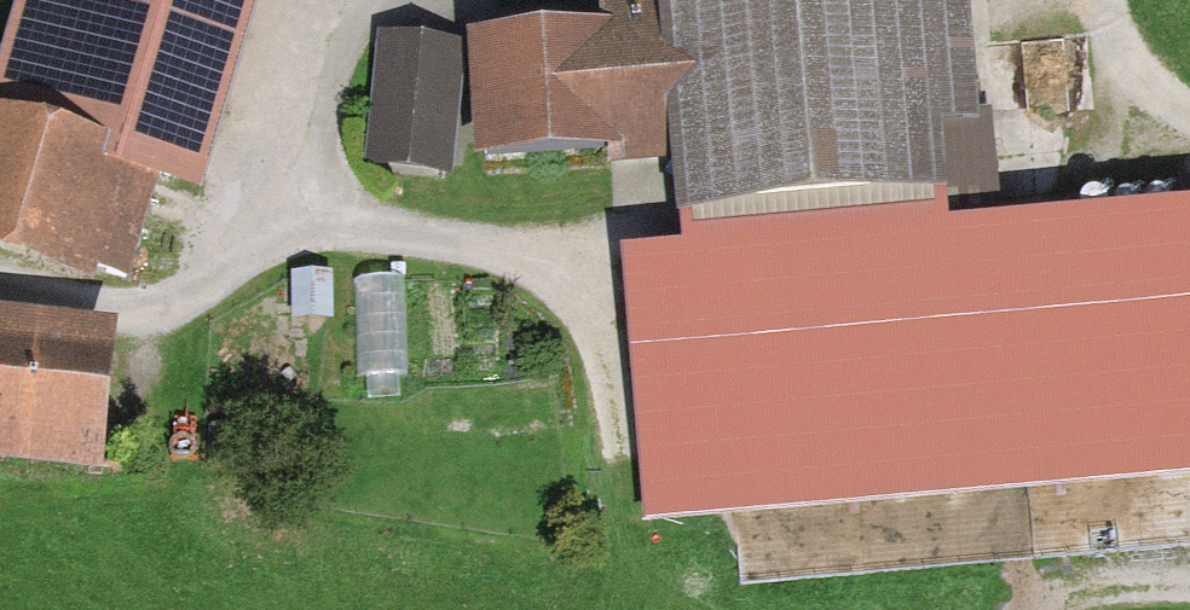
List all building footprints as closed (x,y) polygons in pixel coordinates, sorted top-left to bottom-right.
[(0,52),(0,269),(113,299),(143,189),(198,204),(254,0),(14,0),(0,52)] [(647,30),(659,161),(670,271),(633,274),(656,537),(1189,482),(1189,240),(980,259),(956,0),(644,0),(647,30)] [(488,177),(659,161),(647,30),(475,45),(488,177)] [(369,167),(444,176),(458,51),(383,43),(369,167)] [(363,268),(363,373),(414,372),(414,268),(363,268)] [(91,484),(109,339),(0,326),(0,473),(91,484)]
